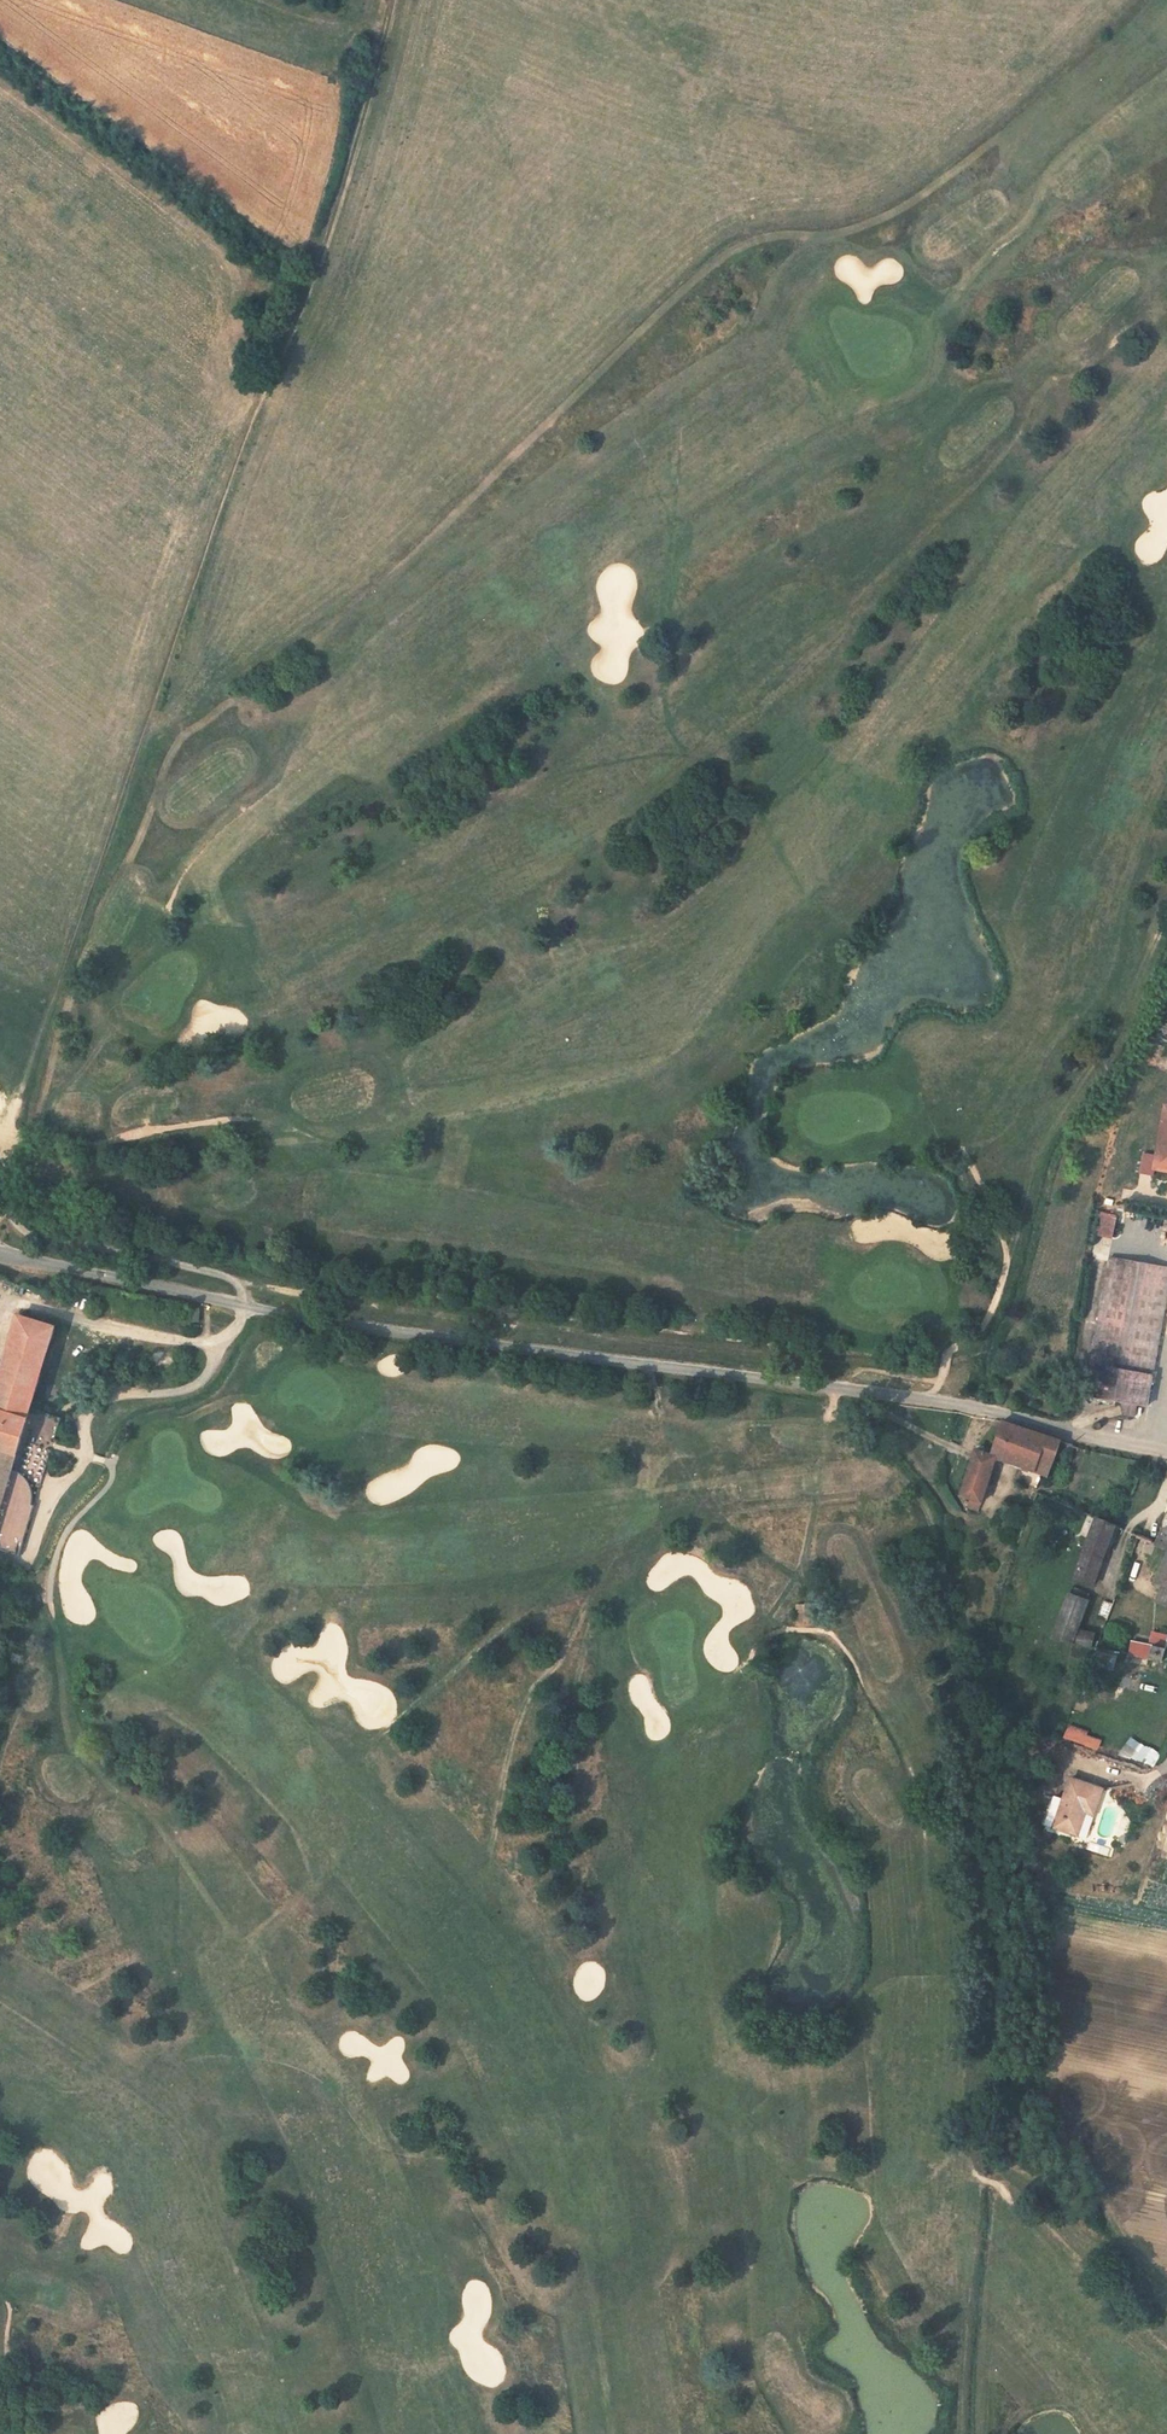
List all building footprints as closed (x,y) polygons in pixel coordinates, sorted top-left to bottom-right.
[(1153,1166),(1166,1168),(1166,1106),(1164,1105),(1153,1166)] [(1123,1275),(1126,1259),(1111,1256),(1108,1272),(1123,1275)] [(1126,1259),(1123,1275),(1108,1272),(1089,1390),(1123,1395),(1140,1398),(1151,1400),(1166,1306),(1166,1265),(1126,1259)] [(28,1408),(51,1325),(14,1314),(0,1363),(0,1507),(28,1408)] [(195,1325),(186,1326),(188,1340),(196,1338),(195,1325)] [(1140,1398),(1123,1395),(1126,1412),(1137,1413),(1140,1398)] [(1121,1406),(1097,1412),(1099,1421),(1123,1415),(1121,1406)] [(59,1417),(28,1408),(0,1507),(0,1551),(19,1556),(59,1417)] [(1000,1460),(1059,1481),(1071,1440),(1002,1419),(993,1456),(978,1451),(960,1496),(969,1500),(967,1505),(978,1510),(1000,1460)] [(1085,1492),(1089,1479),(1079,1476),(1075,1489),(1085,1492)] [(1119,1523),(1082,1509),(1073,1533),(1086,1538),(1053,1637),(1091,1649),(1097,1633),(1078,1625),(1119,1523)] [(1166,1581),(1166,1556),(1158,1578),(1166,1581)] [(1108,1618),(1113,1603),(1103,1600),(1098,1615),(1108,1618)] [(795,1624),(795,1643),(810,1643),(809,1624),(795,1624)] [(1148,1657),(1164,1661),(1166,1650),(1166,1644),(1153,1640),(1148,1657)] [(1103,1788),(1070,1779),(1058,1824),(1081,1830),(1087,1807),(1097,1810),(1103,1788)]
